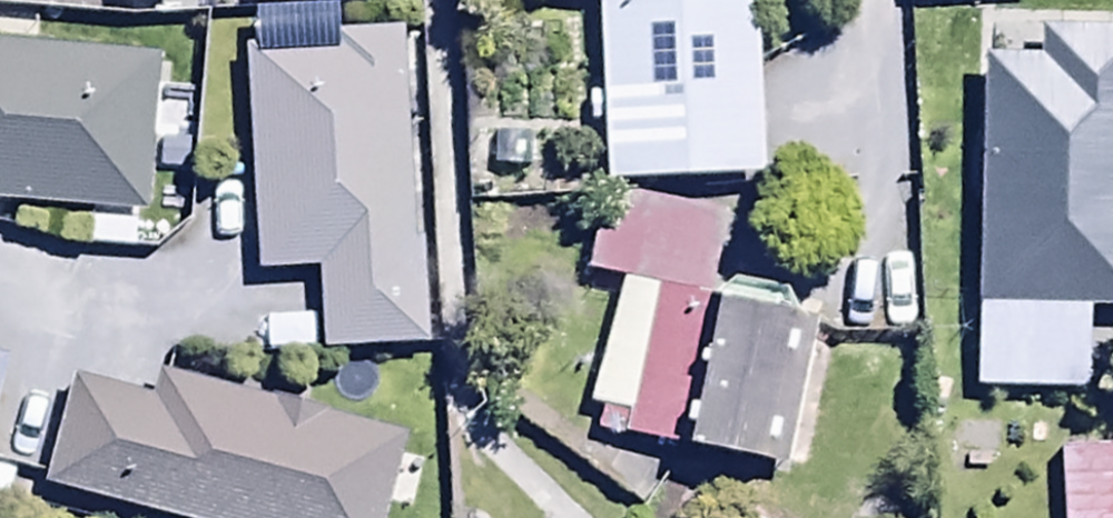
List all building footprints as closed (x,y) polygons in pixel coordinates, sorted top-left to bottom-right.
[(109,11),(179,9),(178,0),(109,0),(109,11)] [(759,0),(561,0),(561,12),(599,10),(606,199),(766,193),(759,0)] [(1035,12),(1032,73),(984,71),(971,401),(1082,405),(1085,320),(1112,321),(1112,15),(1035,12)] [(409,39),(342,42),(343,55),(243,61),(255,280),(317,277),(322,359),(426,354),(409,39)] [(83,220),(81,250),(137,254),(144,140),(177,142),(180,94),(152,92),(154,52),(34,44),(33,57),(0,55),(0,215),(83,220)] [(596,417),(591,439),(676,457),(724,231),(603,205),(586,285),(618,292),(587,415),(596,417)] [(729,294),(713,312),(685,464),(787,483),(813,346),(798,343),(800,333),(786,307),(729,294)] [(159,384),(154,405),(72,385),(43,499),(119,517),(391,517),(395,517),(414,517),(426,473),(405,467),(409,450),(159,384)] [(1059,451),(1059,517),(1112,517),(1112,450),(1059,451)]
